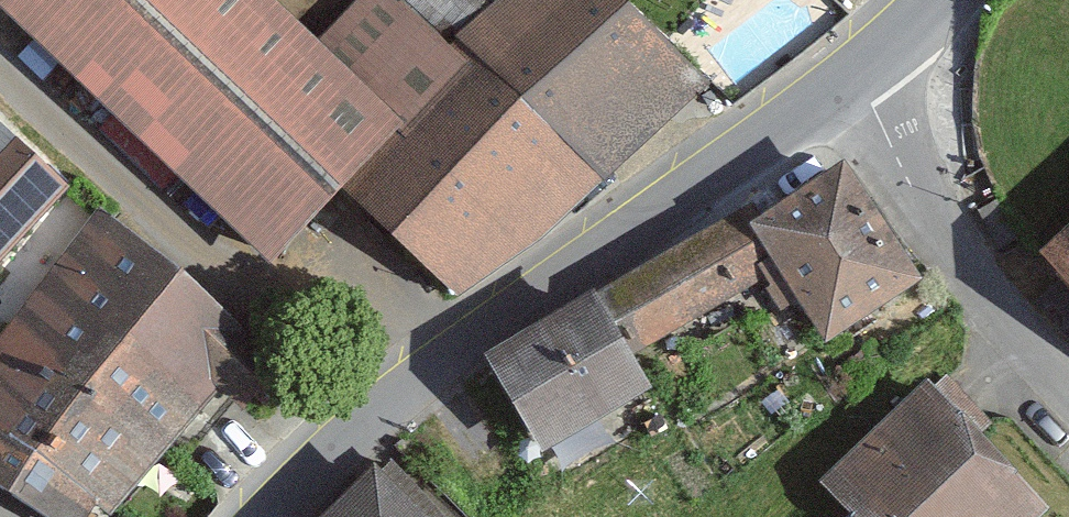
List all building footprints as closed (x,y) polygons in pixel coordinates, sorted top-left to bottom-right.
[(259,273),(324,203),(453,64),(422,36),(383,0),(359,0),(307,56),(246,0),(0,0),(0,33),(259,273)] [(324,203),(449,296),(700,82),(595,0),(520,0),(453,64),(324,203)] [(422,36),(456,0),(383,0),(422,36)] [(821,124),(450,364),(516,466),(639,387),(622,361),(755,275),(806,353),(922,279),(821,124)] [(0,294),(0,442),(86,516),(110,516),(256,351),(14,140),(0,155),(0,274),(10,283),(0,294)] [(1027,246),(1068,292),(1068,207),(1027,246)] [(809,476),(852,516),(1033,516),(1048,501),(911,370),(809,476)] [(307,516),(417,516),(360,462),(307,516)]
